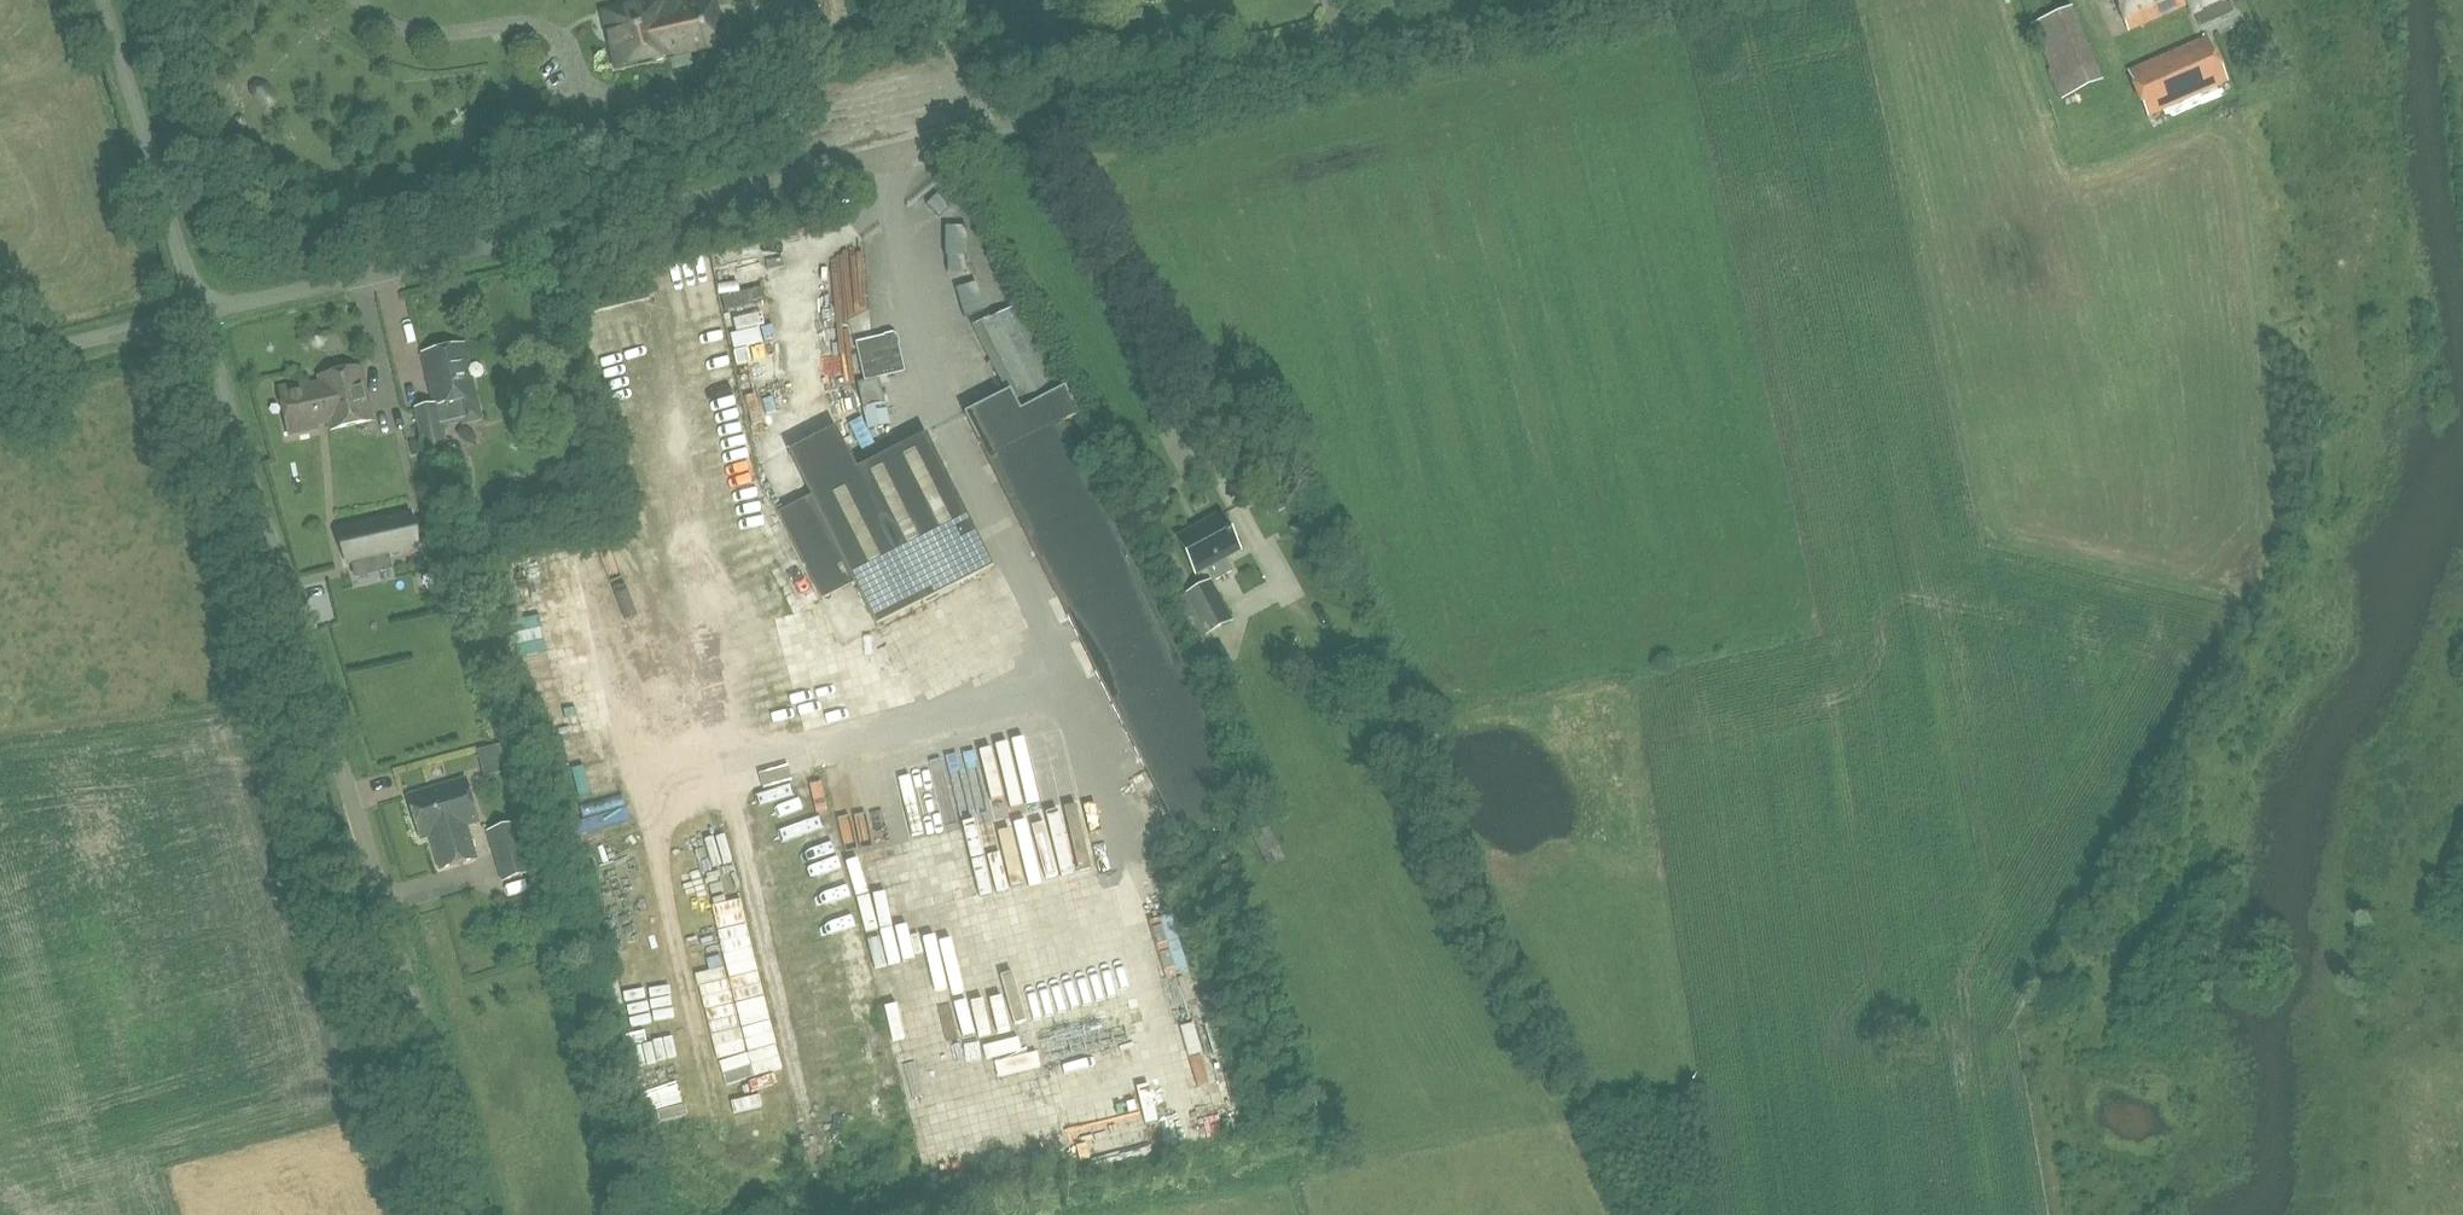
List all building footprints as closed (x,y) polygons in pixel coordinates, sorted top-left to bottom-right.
[(650,0),(630,0),(626,1),(625,3),(626,8),(621,10),(622,16),(612,18),(607,27),(616,65),(668,53),(667,49),(686,45),(687,49),(720,41),(711,2),(659,14),(656,2),(651,3),(650,0)] [(2130,29),(2191,3),(2194,11),(2221,0),(2117,0),(2130,29)] [(2048,64),(2060,94),(2100,77),(2088,47),(2071,7),(2031,23),(2048,64)] [(2147,115),(2227,80),(2207,35),(2127,70),(2147,115)] [(952,201),(964,227),(980,220),(967,194),(952,201)] [(772,232),(772,245),(792,246),(792,233),(772,232)] [(753,278),(771,275),(764,237),(747,240),(753,278)] [(980,262),(992,286),(1008,278),(995,254),(980,262)] [(1181,839),(1246,806),(1210,736),(1215,734),(1058,425),(1076,416),(1018,304),(974,327),(1009,394),(967,415),(1113,703),(1181,839)] [(887,336),(856,343),(865,379),(902,370),(895,341),(887,336)] [(752,338),(752,362),(768,362),(768,338),(752,338)] [(482,417),(463,342),(420,353),(433,403),(414,408),(422,439),(442,434),(440,424),(448,422),(447,419),(461,415),(463,421),(482,417)] [(373,420),(360,366),(317,376),(319,386),(309,388),(308,382),(278,389),(288,435),(318,428),(317,422),(327,420),(329,429),(373,420)] [(773,448),(790,443),(778,398),(761,402),(773,448)] [(841,422),(850,445),(881,432),(872,410),(841,422)] [(990,568),(924,437),(810,494),(854,582),(955,532),(977,575),(990,568)] [(703,492),(723,491),(722,469),(702,470),(703,492)] [(424,470),(398,473),(400,489),(426,485),(424,470)] [(1195,571),(1206,566),(1215,582),(1233,571),(1225,555),(1238,548),(1219,514),(1177,538),(1195,571)] [(340,530),(348,562),(416,547),(409,515),(340,530)] [(645,527),(648,544),(664,541),(661,524),(645,527)] [(1196,636),(1205,632),(1230,619),(1210,580),(1185,593),(1176,598),(1196,636)] [(857,607),(839,612),(853,661),(871,656),(857,607)] [(775,638),(760,640),(765,671),(779,669),(775,638)] [(805,678),(818,674),(808,644),(795,649),(805,678)] [(248,689),(263,684),(257,664),(242,669),(248,689)] [(768,700),(778,736),(803,729),(792,693),(768,700)] [(632,836),(646,834),(640,796),(621,799),(620,789),(633,788),(631,774),(607,777),(612,817),(629,815),(632,836)] [(476,857),(466,825),(478,821),(464,777),(407,795),(420,839),(429,836),(439,868),(476,857)] [(956,791),(964,816),(999,806),(992,781),(956,791)] [(792,815),(812,813),(810,798),(791,801),(792,815)] [(795,823),(797,829),(767,840),(778,870),(833,850),(820,814),(795,823)] [(502,880),(530,872),(515,823),(487,832),(502,880)] [(990,875),(982,846),(985,845),(980,827),(956,833),(969,881),(990,875)] [(707,867),(705,852),(687,854),(687,858),(673,860),(674,871),(707,867)] [(598,882),(594,861),(581,863),(585,885),(598,882)] [(826,867),(776,881),(787,922),(843,907),(836,883),(830,885),(826,867)] [(539,893),(523,898),(527,912),(543,907),(539,893)] [(604,931),(628,925),(623,907),(599,913),(604,931)] [(743,912),(725,914),(728,939),(746,936),(743,912)] [(940,952),(966,947),(960,917),(934,923),(940,952)] [(1120,942),(1132,938),(1126,919),(1114,922),(1120,942)] [(708,923),(689,927),(693,943),(711,939),(708,923)] [(1147,943),(1135,946),(1145,987),(1156,984),(1147,943)] [(947,987),(963,982),(954,955),(938,961),(947,987)] [(859,965),(828,968),(827,961),(801,964),(803,983),(860,976),(859,965)] [(614,991),(641,982),(638,971),(611,980),(614,991)] [(945,998),(958,1035),(989,1025),(976,988),(945,998)] [(751,1028),(778,1024),(774,994),(757,996),(760,1015),(750,1017),(751,1028)] [(1128,1002),(1136,1030),(1142,1028),(1147,1047),(1172,1041),(1168,1029),(1155,1033),(1149,1010),(1161,1007),(1158,994),(1128,1002)] [(669,1014),(682,1010),(679,1003),(650,1012),(673,1086),(690,1081),(669,1014)] [(756,1046),(764,1086),(790,1080),(782,1040),(756,1046)] [(747,1064),(720,1068),(722,1082),(749,1078),(747,1064)] [(878,1138),(906,1132),(903,1122),(875,1128),(878,1138)]
